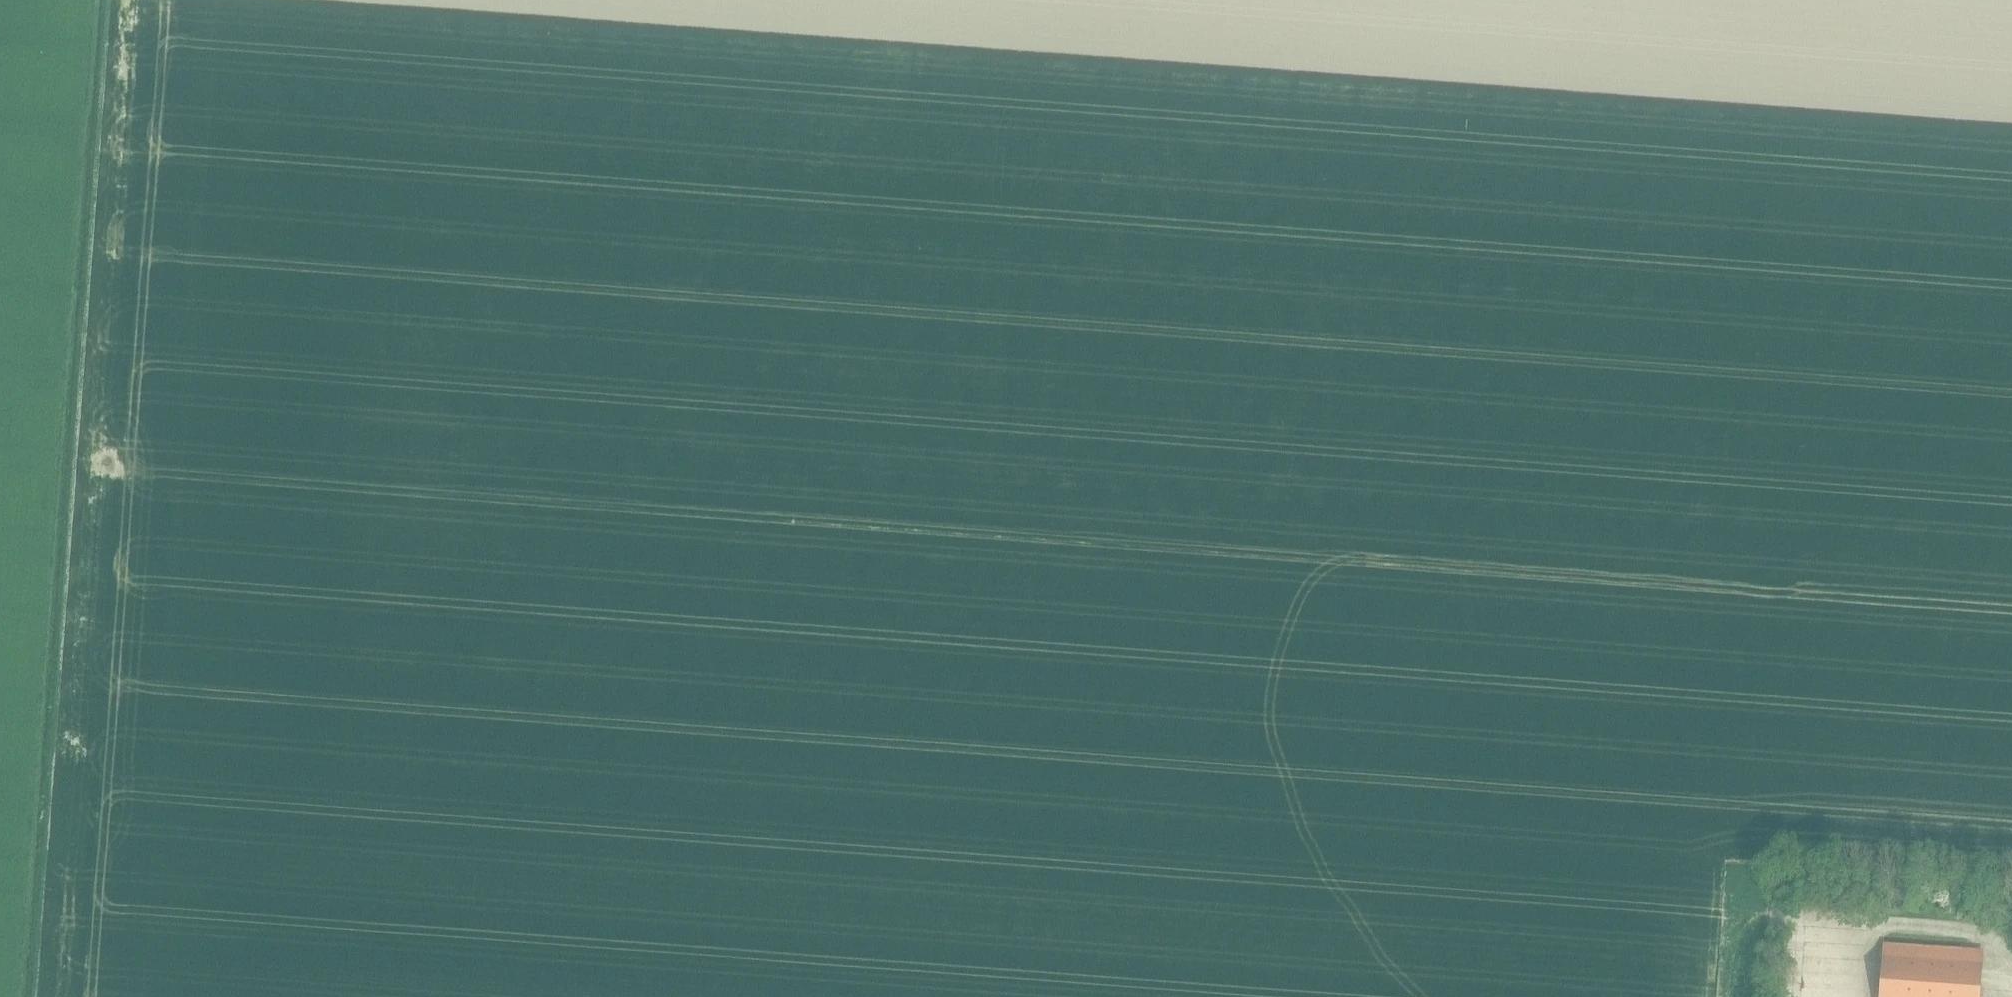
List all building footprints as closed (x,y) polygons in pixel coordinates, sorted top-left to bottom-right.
[(1880,996),(1979,996),(1982,952),(1884,945),(1880,996)]
